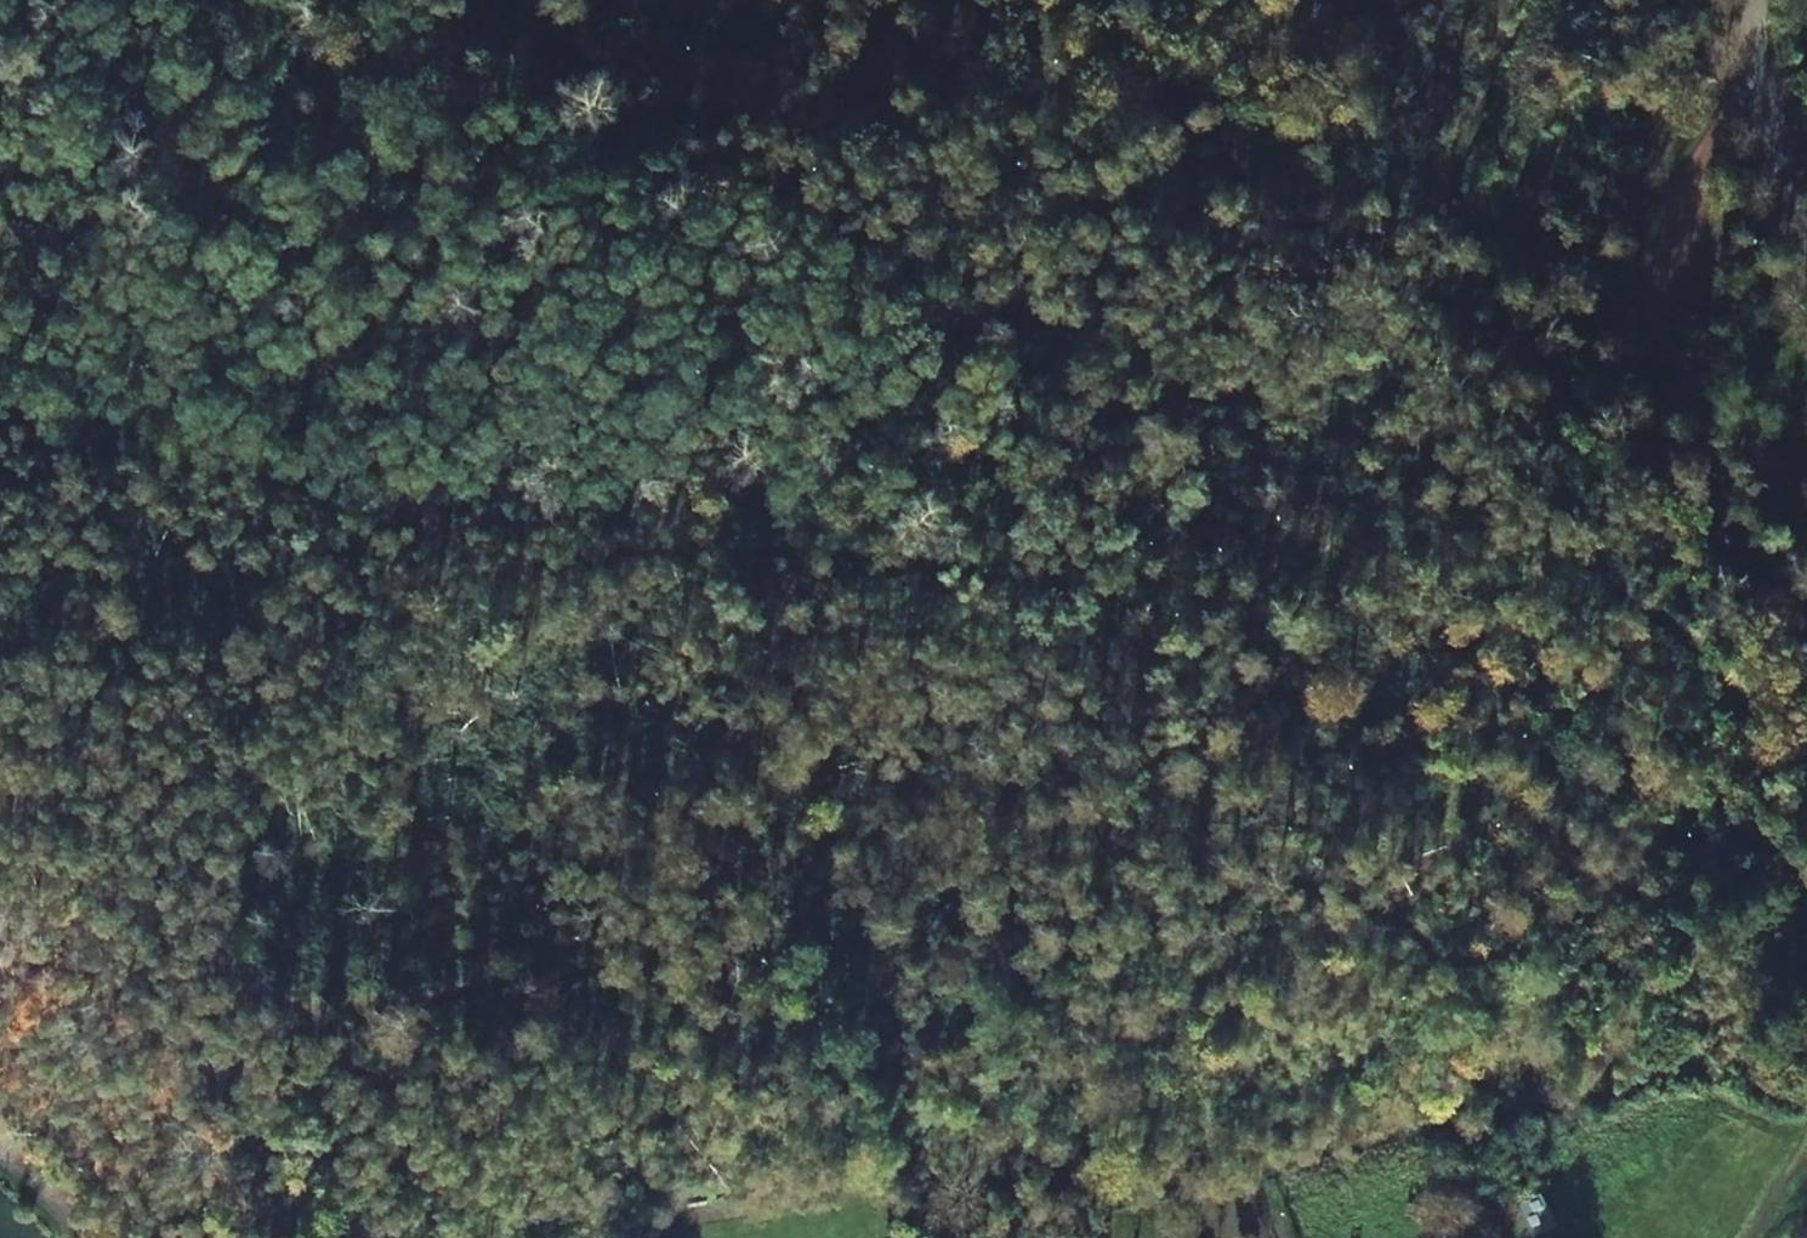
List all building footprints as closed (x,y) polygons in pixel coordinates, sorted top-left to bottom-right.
[(1560,1228),(1542,1192),(1517,1204),(1533,1237),(1539,1237),(1560,1228)]
